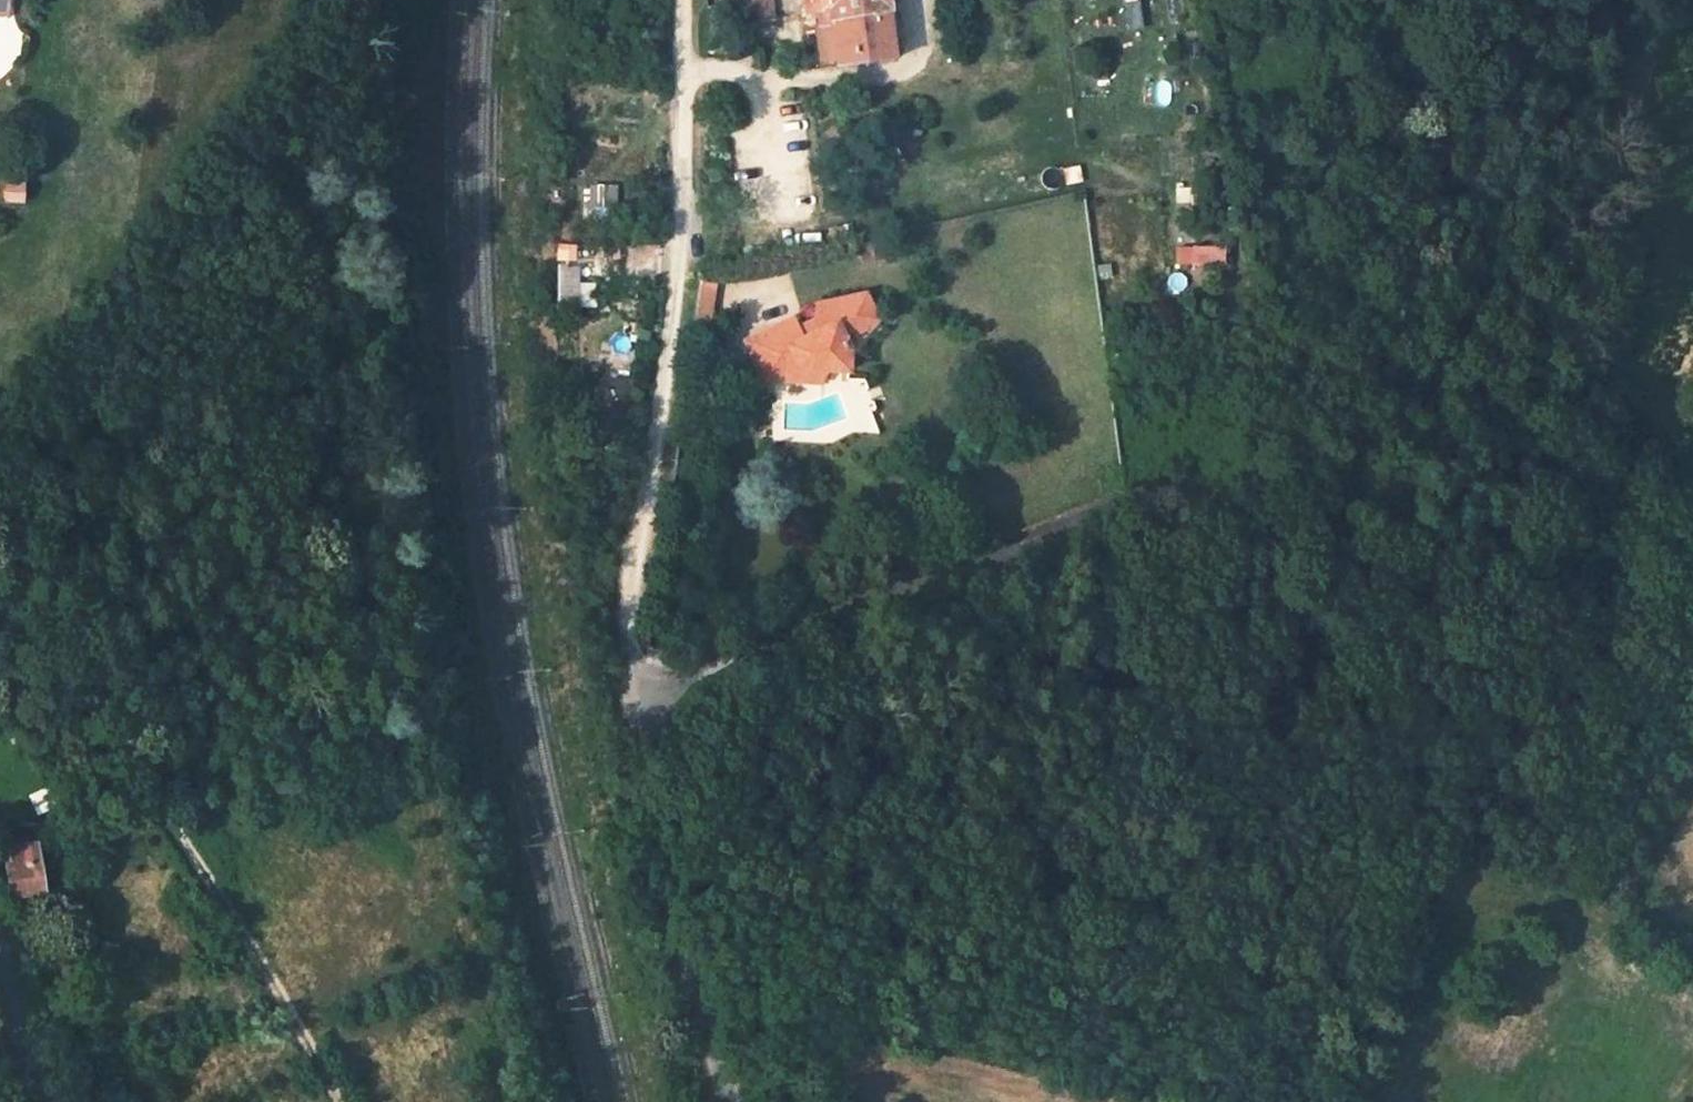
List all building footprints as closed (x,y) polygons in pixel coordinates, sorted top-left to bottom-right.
[(740,21),(774,18),(772,0),(738,0),(740,21)] [(804,14),(831,10),(841,64),(898,57),(891,0),(801,0),(804,14)] [(1219,250),(1188,249),(1188,264),(1219,264),(1219,250)] [(589,277),(572,277),(572,260),(545,260),(545,303),(589,303),(589,277)] [(795,319),(745,335),(760,379),(819,387),(824,372),(848,378),(847,354),(880,325),(870,300),(819,304),(817,323),(797,327),(795,319)] [(60,803),(51,786),(33,795),(43,812),(60,803)] [(0,847),(0,867),(8,865),(13,896),(44,891),(36,843),(22,844),(21,838),(9,840),(9,846),(0,847)]
